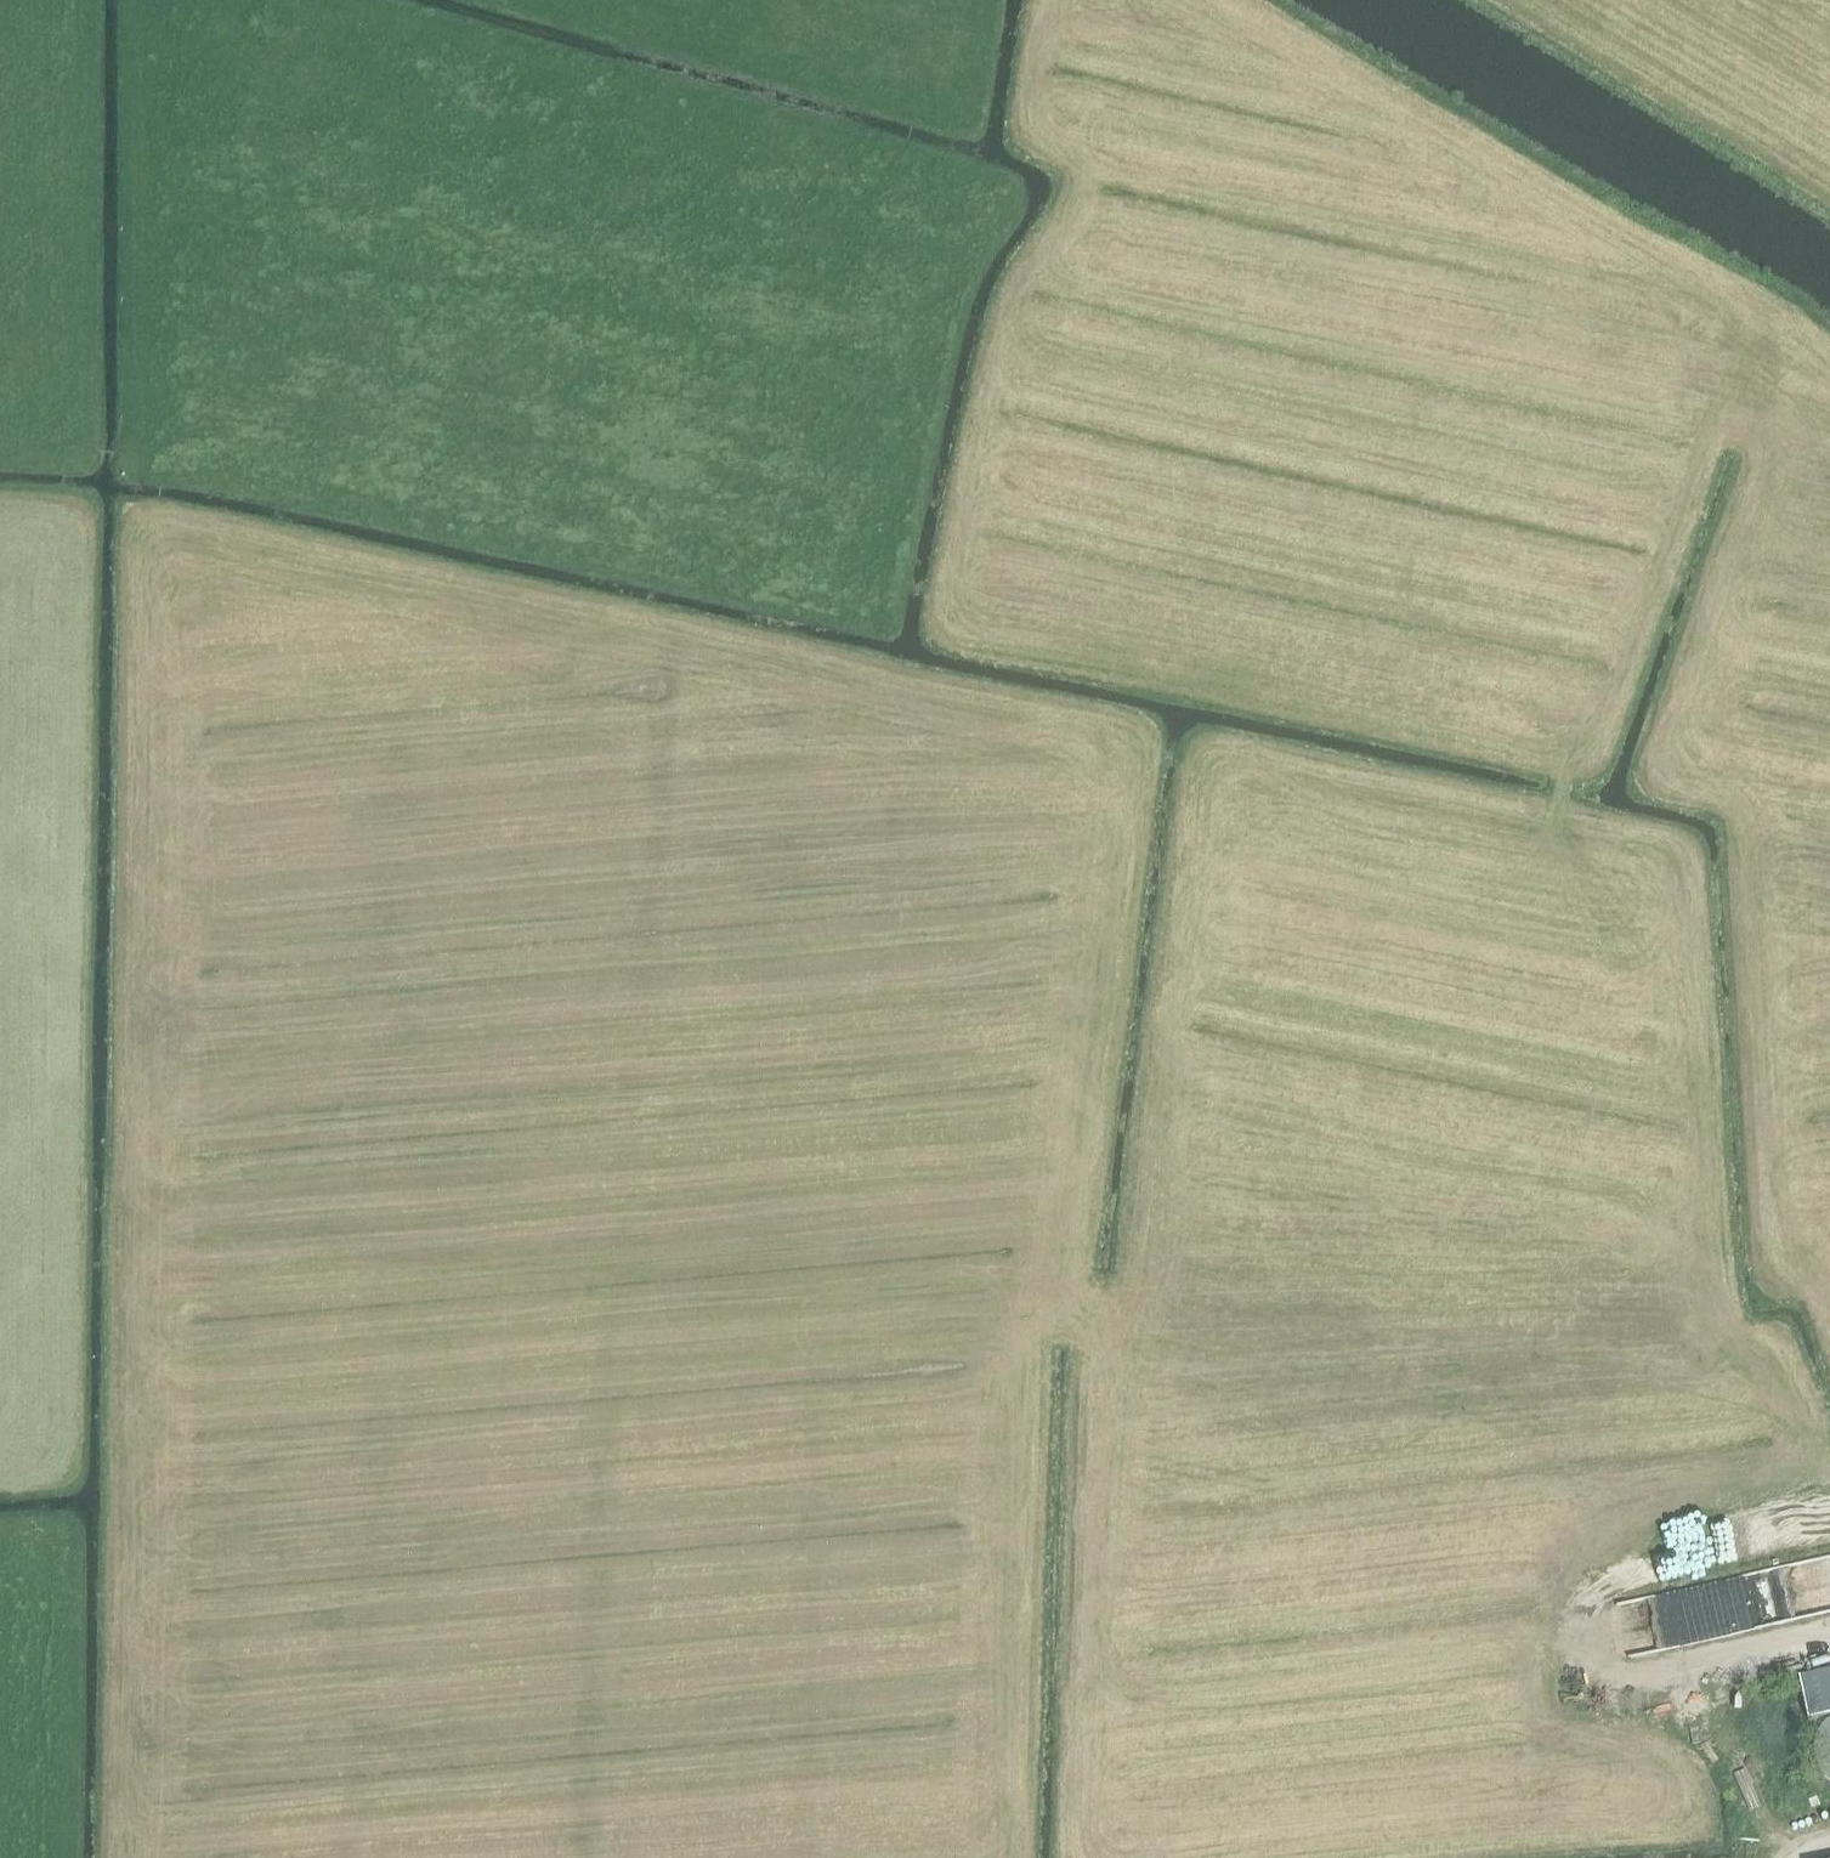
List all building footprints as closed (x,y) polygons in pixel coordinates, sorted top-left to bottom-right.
[(1623,1655),(1787,1621),(1783,1606),(1757,1611),(1749,1574),(1612,1602),(1623,1655)] [(1807,1720),(1829,1714),(1829,1669),(1797,1677),(1807,1720)] [(1828,1718),(1820,1726),(1814,1737),(1812,1749),(1814,1761),(1820,1772),(1828,1781),(1829,1782),(1829,1717),(1828,1718)]
